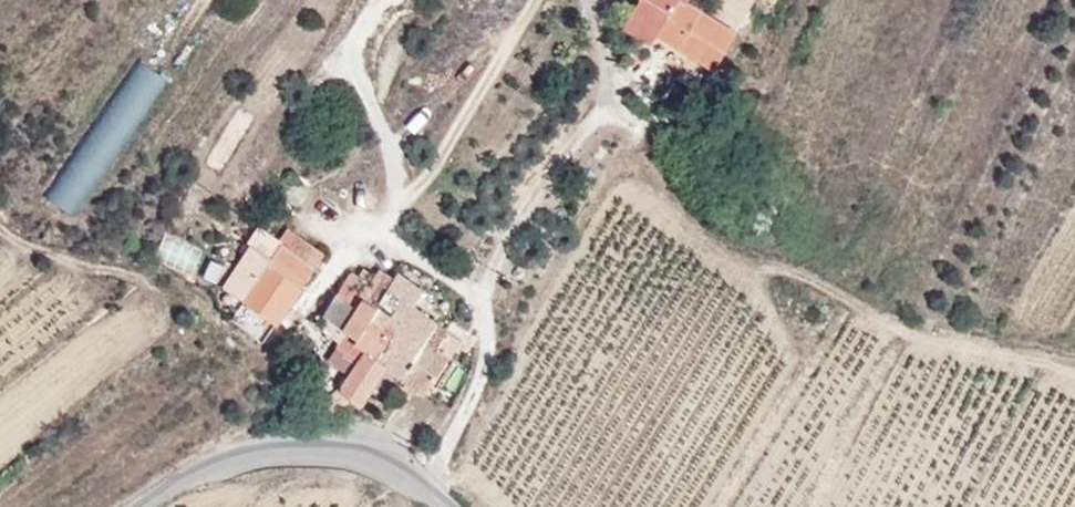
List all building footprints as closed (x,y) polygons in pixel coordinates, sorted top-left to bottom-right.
[(670,12),(673,5),(676,0),(650,0),(670,12)] [(673,5),(709,24),(734,37),(738,39),(758,1),(757,0),(676,0),(673,5)] [(720,59),(734,37),(709,24),(696,45),(720,59)] [(46,195),(72,214),(165,82),(139,64),(46,195)] [(277,326),(326,254),(287,228),(279,240),(259,227),(248,243),(251,246),(222,289),(277,326)] [(203,279),(216,285),(224,267),(210,261),(203,279)] [(381,271),(376,278),(364,270),(358,279),(352,275),(324,317),(347,333),(327,362),(349,378),(339,390),(361,406),(388,369),(423,393),(460,340),(412,307),(423,291),(399,275),(395,281),(381,271)]
